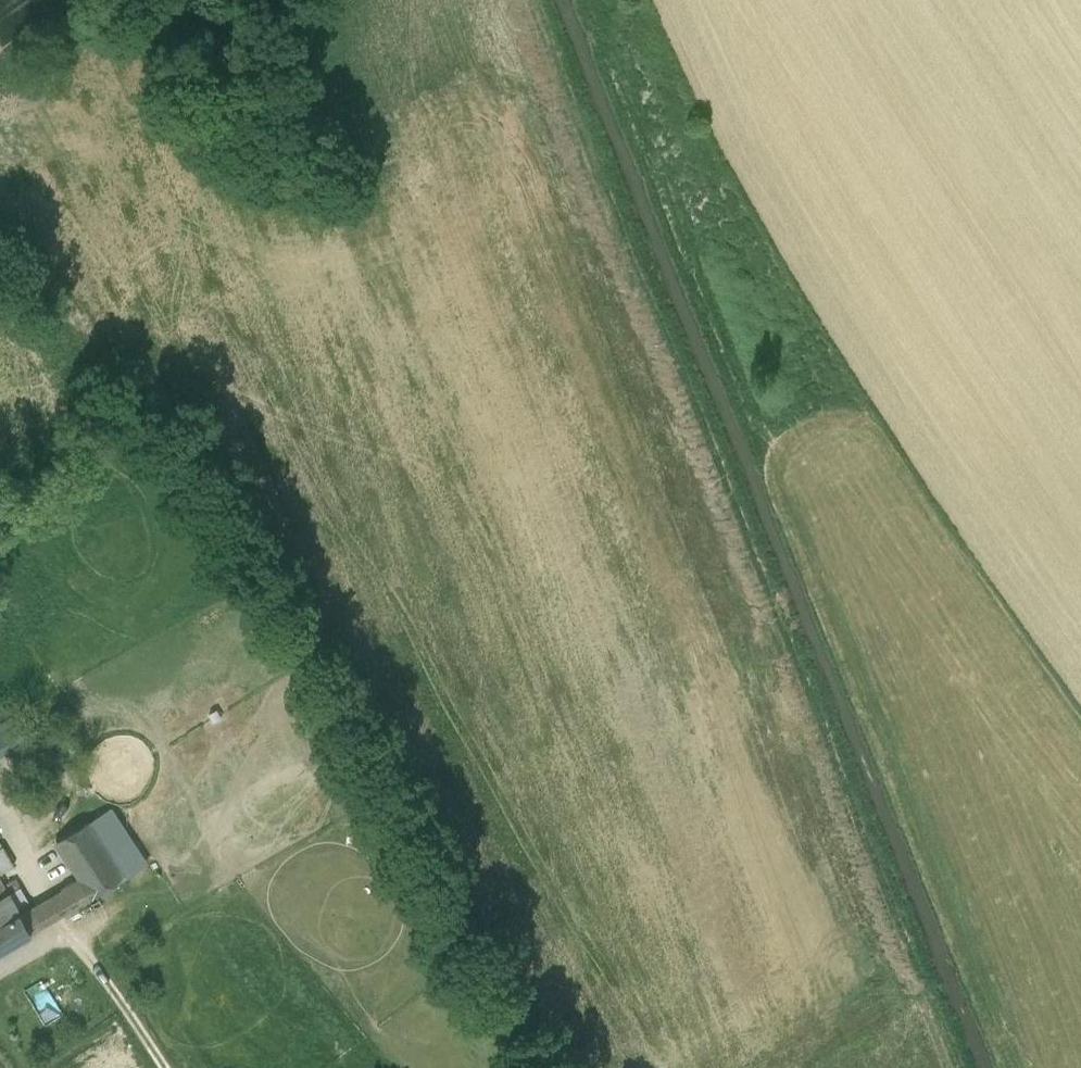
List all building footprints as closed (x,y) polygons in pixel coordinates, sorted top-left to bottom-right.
[(35,736),(20,714),(0,726),(0,757),(35,736)] [(20,915),(30,935),(139,871),(103,815),(56,843),(80,879),(62,889),(63,891),(20,915)] [(15,866),(4,848),(0,850),(0,874),(15,866)] [(10,896),(0,879),(0,901),(10,896)] [(0,901),(0,952),(30,935),(20,915),(10,896),(0,901)]
